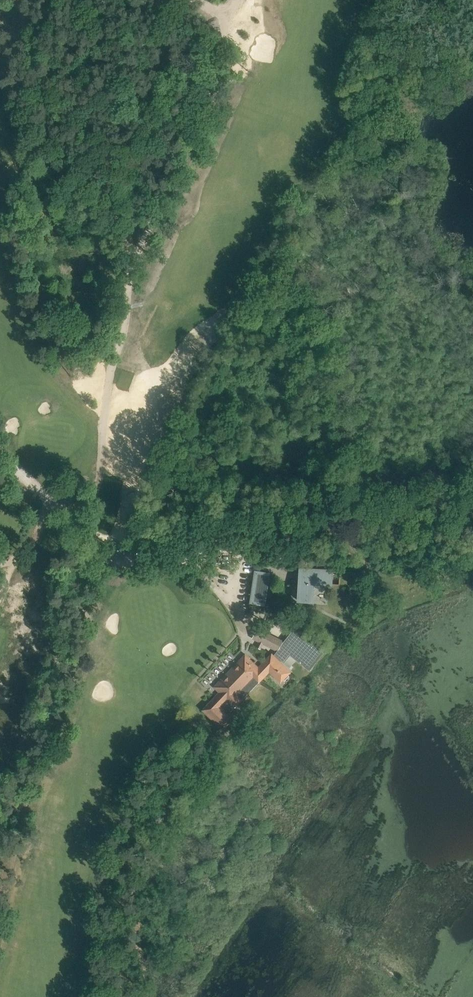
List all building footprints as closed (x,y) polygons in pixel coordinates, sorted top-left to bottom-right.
[(23,425),(17,416),(3,424),(8,434),(23,425)] [(355,573),(355,572),(301,569),(299,601),(313,602),(314,581),(321,581),(320,584),(332,585),(332,574),(339,575),(339,585),(354,586),(355,573)] [(256,573),(251,602),(263,604),(264,604),(269,574),(256,572),(256,573)] [(259,629),(254,638),(259,641),(264,643),(278,650),(285,653),(287,649),(281,645),(283,642),(282,641),(268,634),(259,629)] [(283,642),(281,645),(287,649),(311,668),(324,653),(294,629),(283,642)] [(290,675),(289,674),(290,672),(272,654),(262,664),(264,662),(266,664),(260,669),(266,675),(270,671),(281,682),(283,680),(284,681),(290,675)] [(260,669),(245,655),(230,671),(250,691),(266,675),(260,669)] [(214,687),(222,694),(235,707),(250,691),(230,671),(214,687)] [(218,698),(215,695),(201,710),(223,731),(234,719),(228,713),(235,707),(222,694),(218,698)]
